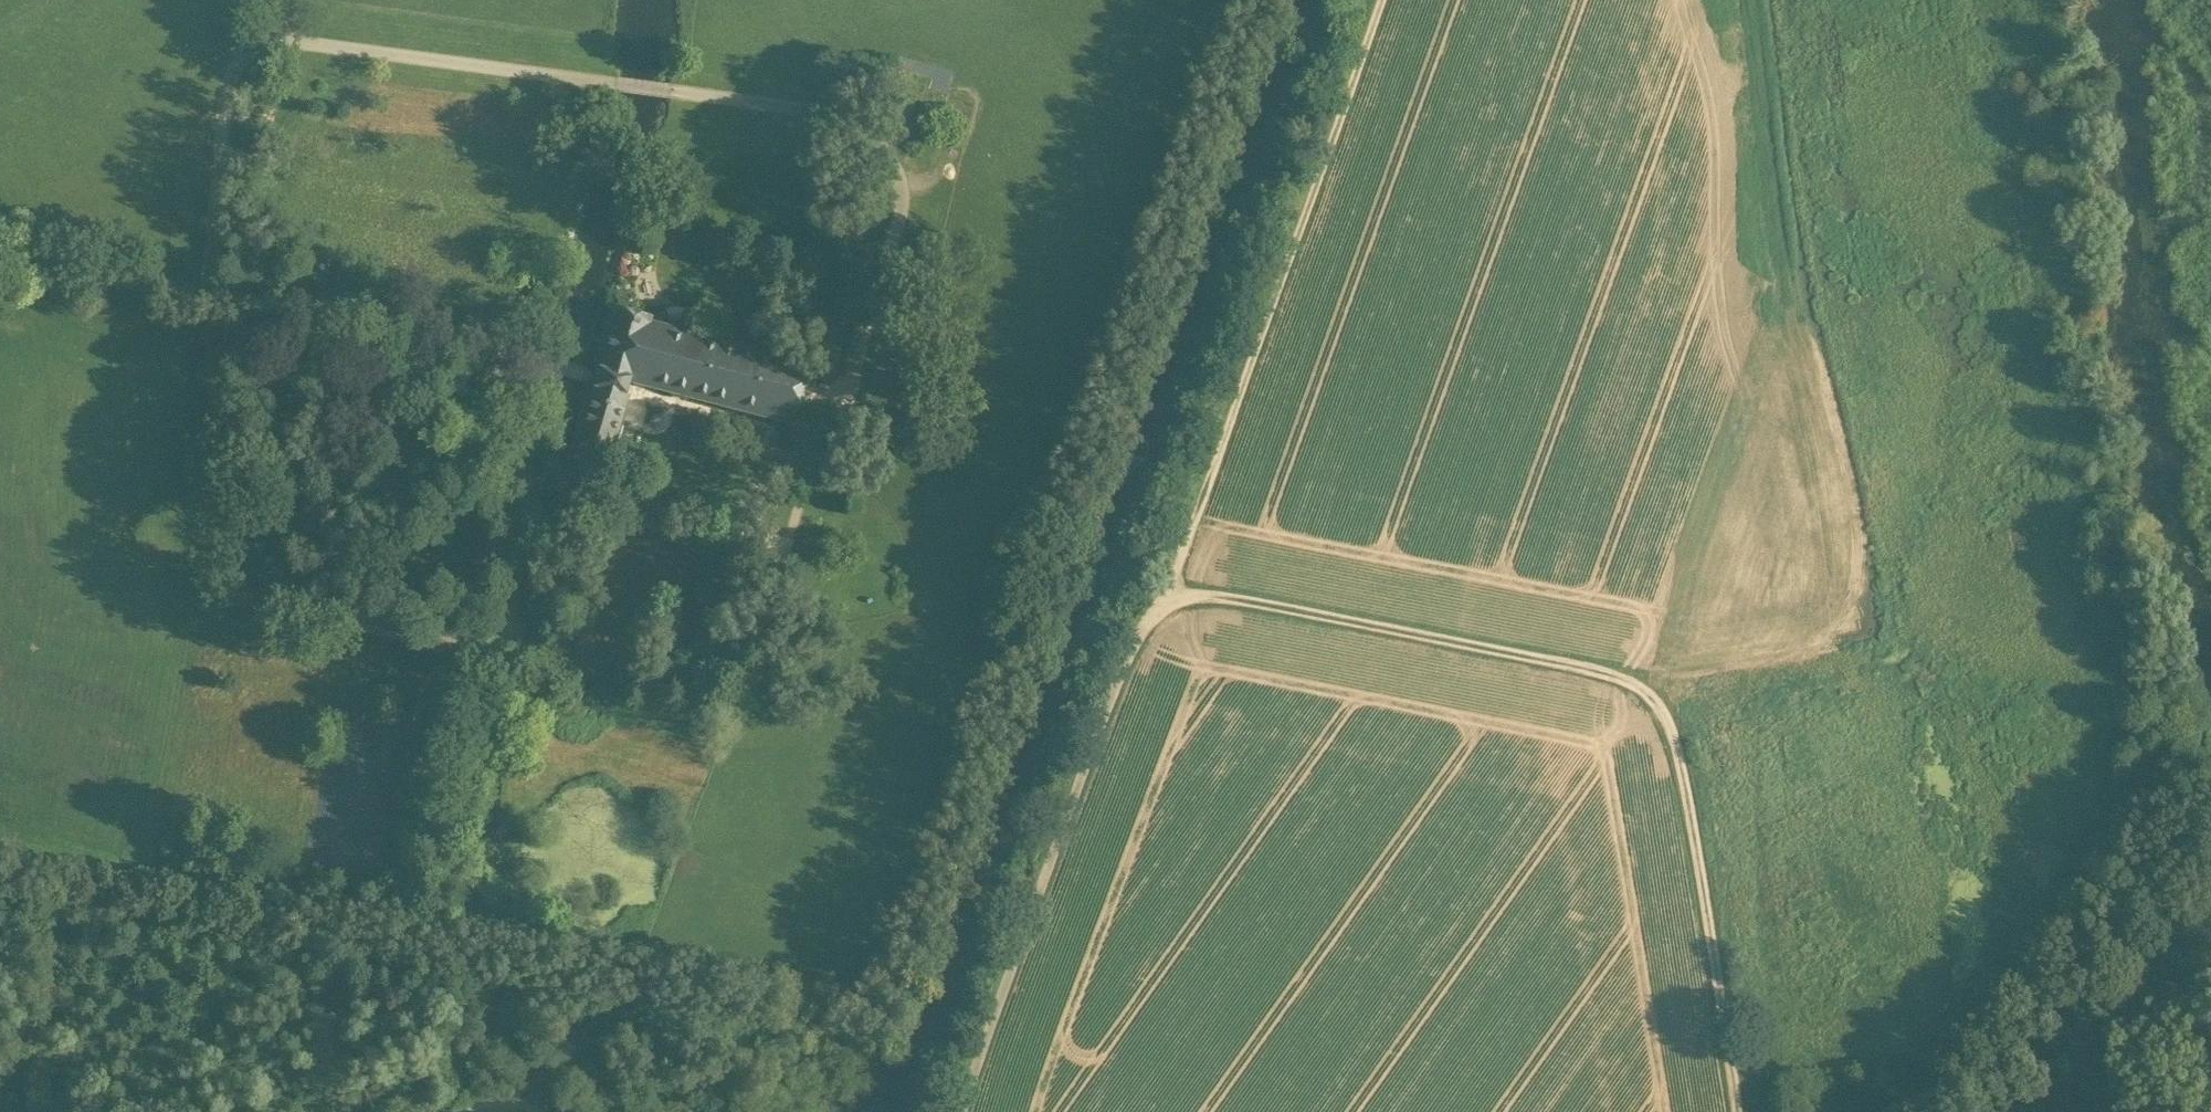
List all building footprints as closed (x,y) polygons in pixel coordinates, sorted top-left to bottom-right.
[(809,367),(615,316),(616,311),(615,310),(598,369),(597,368),(596,371),(598,372),(594,385),(592,384),(591,387),(593,388),(565,480),(597,489),(630,380),(652,385),(792,422),(809,367)]
